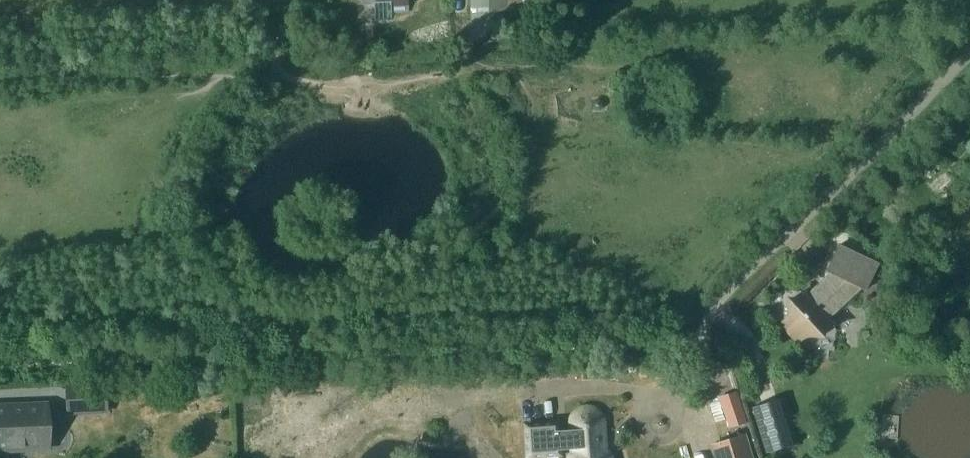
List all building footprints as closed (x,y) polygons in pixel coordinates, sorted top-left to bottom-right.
[(375,3),(376,21),(392,21),(392,11),(408,10),(408,0),(363,0),(363,3),(375,3)] [(540,0),(470,0),(471,20),(541,17),(540,0)] [(595,98),(592,102),(592,107),(596,110),(601,110),(604,106),(604,101),(600,98),(595,98)] [(788,318),(786,320),(782,324),(798,341),(802,338),(803,337),(805,336),(807,335),(809,335),(811,335),(824,336),(824,324),(863,288),(866,290),(879,262),(841,244),(827,271),(829,272),(801,299),(790,299),(789,312),(789,314),(788,316),(788,318)] [(106,379),(66,380),(67,404),(107,403),(106,379)] [(737,391),(719,397),(729,427),(747,421),(737,391)] [(766,453),(798,443),(784,397),(752,407),(766,453)] [(42,442),(41,418),(47,418),(47,404),(0,406),(0,450),(26,449),(42,448),(42,442)] [(573,429),(559,430),(558,422),(526,425),(529,457),(561,454),(560,450),(574,449),(575,453),(572,456),(571,457),(610,457),(608,456),(607,453),(605,452),(602,425),(602,422),(601,420),(600,418),(599,416),(597,415),(595,413),(593,412),(591,412),(589,411),(587,411),(585,411),(583,412),(581,413),(579,414),(577,415),(576,417),(575,419),(574,421),(573,423),(573,425),(573,429)] [(718,442),(724,457),(756,457),(747,432),(718,442)]
